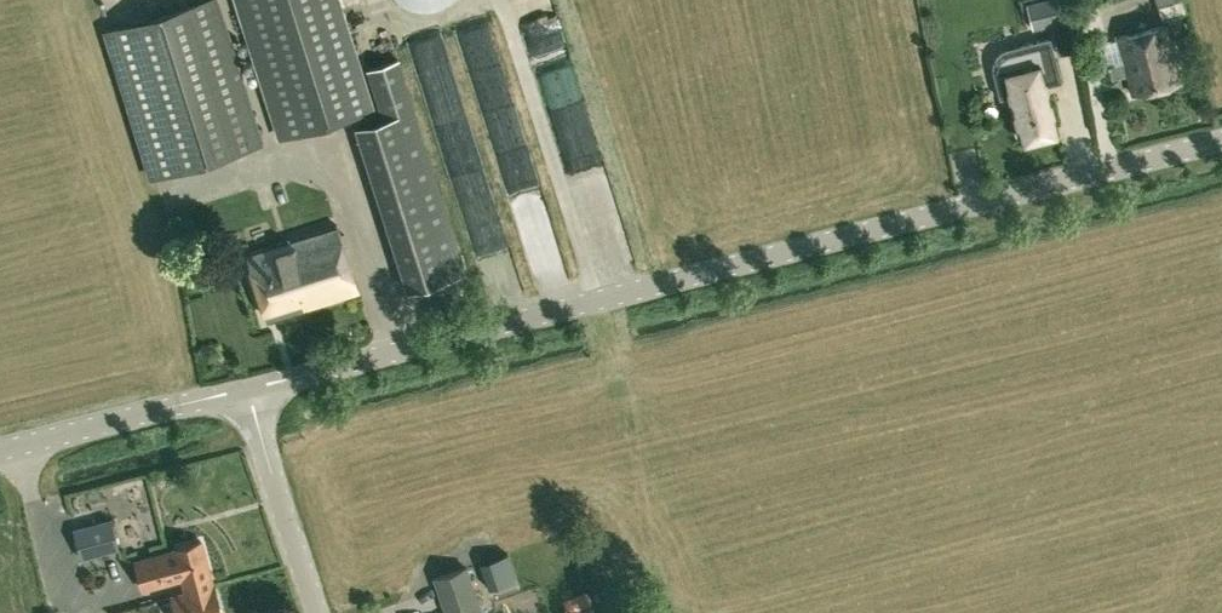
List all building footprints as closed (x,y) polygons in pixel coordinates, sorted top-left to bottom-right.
[(216,0),(106,35),(153,180),(262,145),(216,0)] [(374,107),(339,0),(236,0),(278,136),(374,107)] [(429,11),(438,8),(446,4),(451,0),(396,0),(404,6),(412,9),(420,11),(429,11)] [(1025,3),(1031,24),(1049,20),(1067,16),(1067,15),(1063,0),(1038,0),(1025,3)] [(1158,5),(1162,18),(1186,11),(1183,0),(1177,0),(1158,5)] [(1105,79),(1126,73),(1132,93),(1180,80),(1164,24),(1117,38),(1098,43),(1104,64),(1101,65),(1105,79)] [(1021,45),(1006,48),(1003,50),(999,52),(996,55),(994,60),(992,66),(994,71),(1000,96),(1009,93),(1021,139),(1056,130),(1044,84),(1059,79),(1049,38),(1021,45)] [(382,118),(355,126),(407,290),(466,271),(415,108),(412,109),(397,58),(367,68),(382,118)] [(356,291),(336,227),(247,256),(267,319),(304,308),(356,291)] [(465,239),(475,262),(502,251),(492,228),(465,239)] [(494,289),(510,284),(505,268),(489,273),(494,289)] [(119,547),(112,518),(73,527),(81,557),(119,547)] [(181,577),(185,591),(213,583),(200,539),(172,547),(173,550),(135,561),(143,588),(181,577)] [(516,578),(507,553),(480,561),(488,587),(516,578)] [(432,576),(445,612),(467,612),(481,608),(466,565),(432,576)] [(185,591),(171,595),(176,612),(222,612),(213,583),(185,591)] [(529,584),(512,585),(512,604),(530,604),(529,584)]
